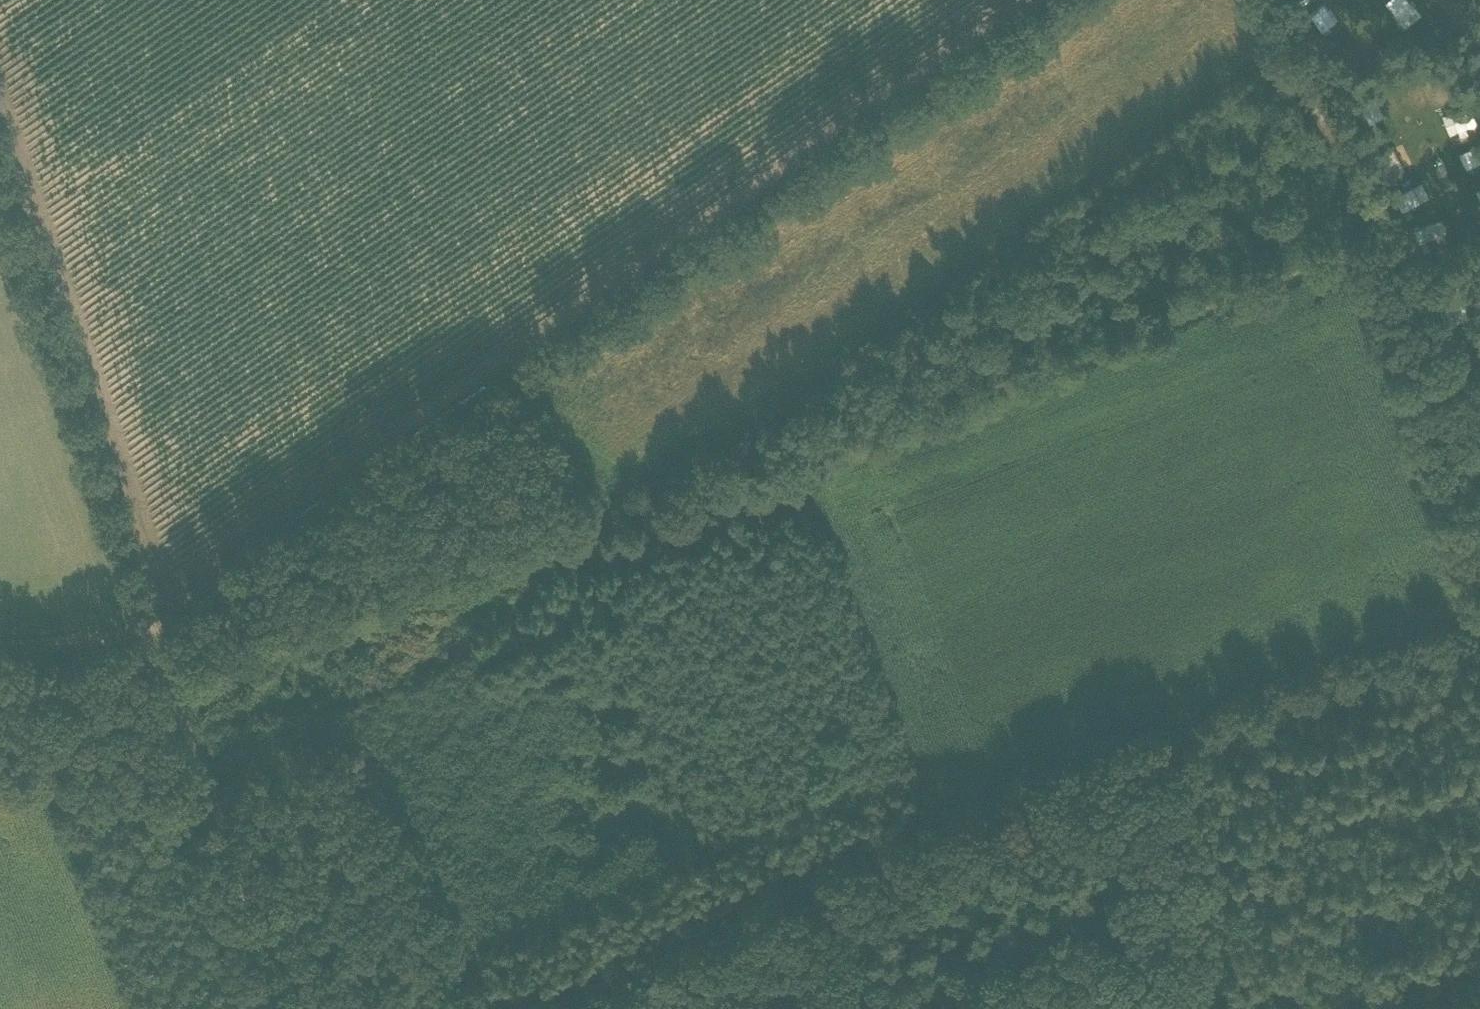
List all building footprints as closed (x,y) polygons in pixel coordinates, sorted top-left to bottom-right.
[(1418,15),(1408,0),(1382,0),(1401,27),(1418,15)]
